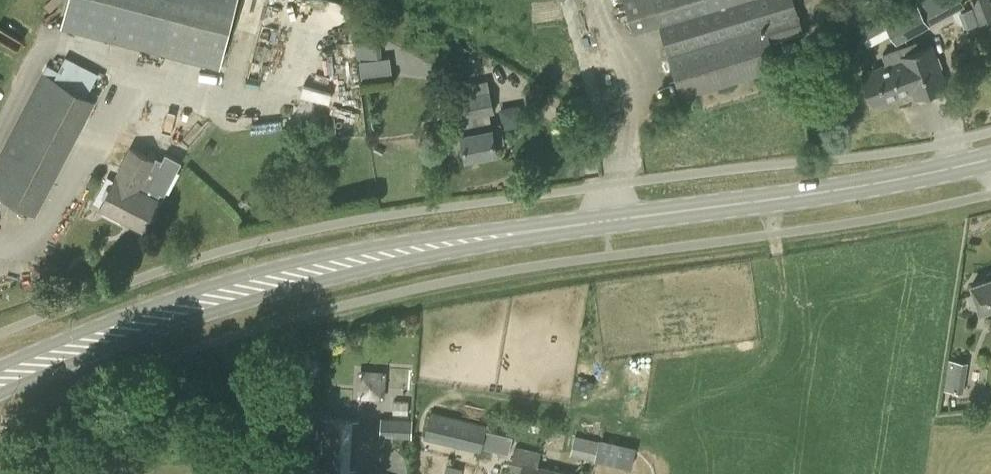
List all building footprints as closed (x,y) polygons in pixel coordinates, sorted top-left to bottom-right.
[(62,25),(219,65),(236,0),(68,0),(62,25)] [(777,67),(769,42),(804,32),(795,0),(624,0),(634,33),(661,25),(682,95),(777,67)] [(881,16),(859,30),(870,51),(893,37),(897,45),(965,6),(962,0),(913,0),(881,16)] [(990,0),(971,0),(984,34),(990,31),(990,3),(990,0)] [(359,60),(380,58),(378,42),(357,44),(359,60)] [(915,42),(898,48),(913,89),(916,97),(944,86),(928,46),(918,50),(915,42)] [(472,51),(459,44),(452,56),(465,63),(472,51)] [(874,102),(913,89),(898,48),(883,54),(886,63),(862,73),(874,102)] [(361,80),(393,76),(390,56),(359,60),(361,80)] [(54,79),(43,73),(0,156),(0,194),(36,214),(92,98),(87,95),(98,73),(66,57),(54,79)] [(810,68),(804,62),(789,75),(796,82),(810,68)] [(466,157),(496,151),(488,113),(494,112),(487,80),(457,86),(463,116),(459,117),(461,134),(466,157)] [(501,109),(504,128),(523,124),(519,106),(501,109)] [(133,148),(117,178),(116,177),(101,206),(144,230),(160,201),(157,199),(161,193),(164,194),(182,161),(166,153),(162,160),(156,157),(155,159),(133,148)] [(990,296),(990,297),(990,273),(986,275),(985,280),(971,284),(976,301),(990,296)] [(318,369),(318,363),(313,359),(307,359),(303,363),(303,369),(308,374),(314,373),(318,369)] [(949,359),(945,389),(962,391),(967,362),(949,359)] [(354,416),(356,392),(384,394),(386,368),(360,366),(359,385),(335,384),(333,415),(354,416)] [(486,429),(488,424),(432,411),(425,439),(480,452),(482,446),(509,453),(513,436),(486,429)] [(413,419),(382,418),(380,436),(411,438),(413,419)] [(354,467),(357,423),(323,421),(320,465),(354,467)] [(595,460),(599,440),(575,435),(570,455),(595,460)] [(536,467),(540,452),(515,447),(510,468),(521,472),(520,473),(569,473),(536,467)] [(447,466),(445,473),(461,473),(462,469),(447,466)]
